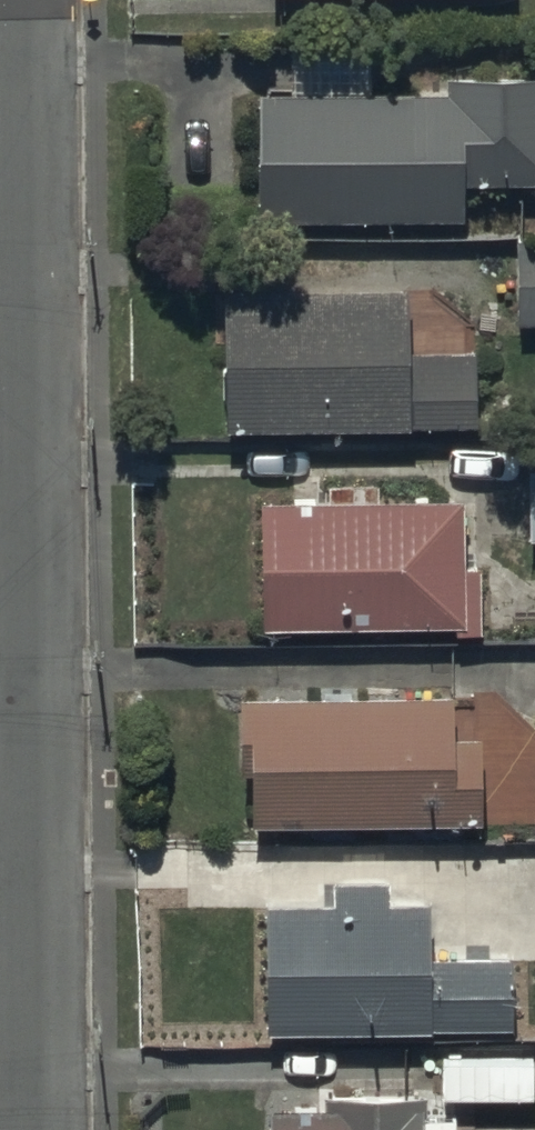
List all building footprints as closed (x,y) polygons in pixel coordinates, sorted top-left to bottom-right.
[(534,208),(534,96),(439,97),(439,110),(248,112),(249,242),(455,240),(454,208),(534,208)] [(534,346),(534,261),(505,261),(506,347),(534,346)] [(207,449),(464,447),(463,371),(396,372),(396,312),(206,314),(207,449)] [(527,462),(529,542),(534,542),(534,461),(527,462)] [(245,652),(454,650),(470,650),(470,588),(453,588),(453,518),(243,520),(245,652)] [(443,713),(228,715),(229,850),(468,848),(467,759),(443,759),(443,713)] [(249,1048),(501,1046),(500,974),(418,975),(417,916),(247,918),(249,1048)] [(256,1129),(446,1129),(446,1121),(413,1121),(413,1109),(307,1110),(307,1122),(256,1122),(256,1129)]
